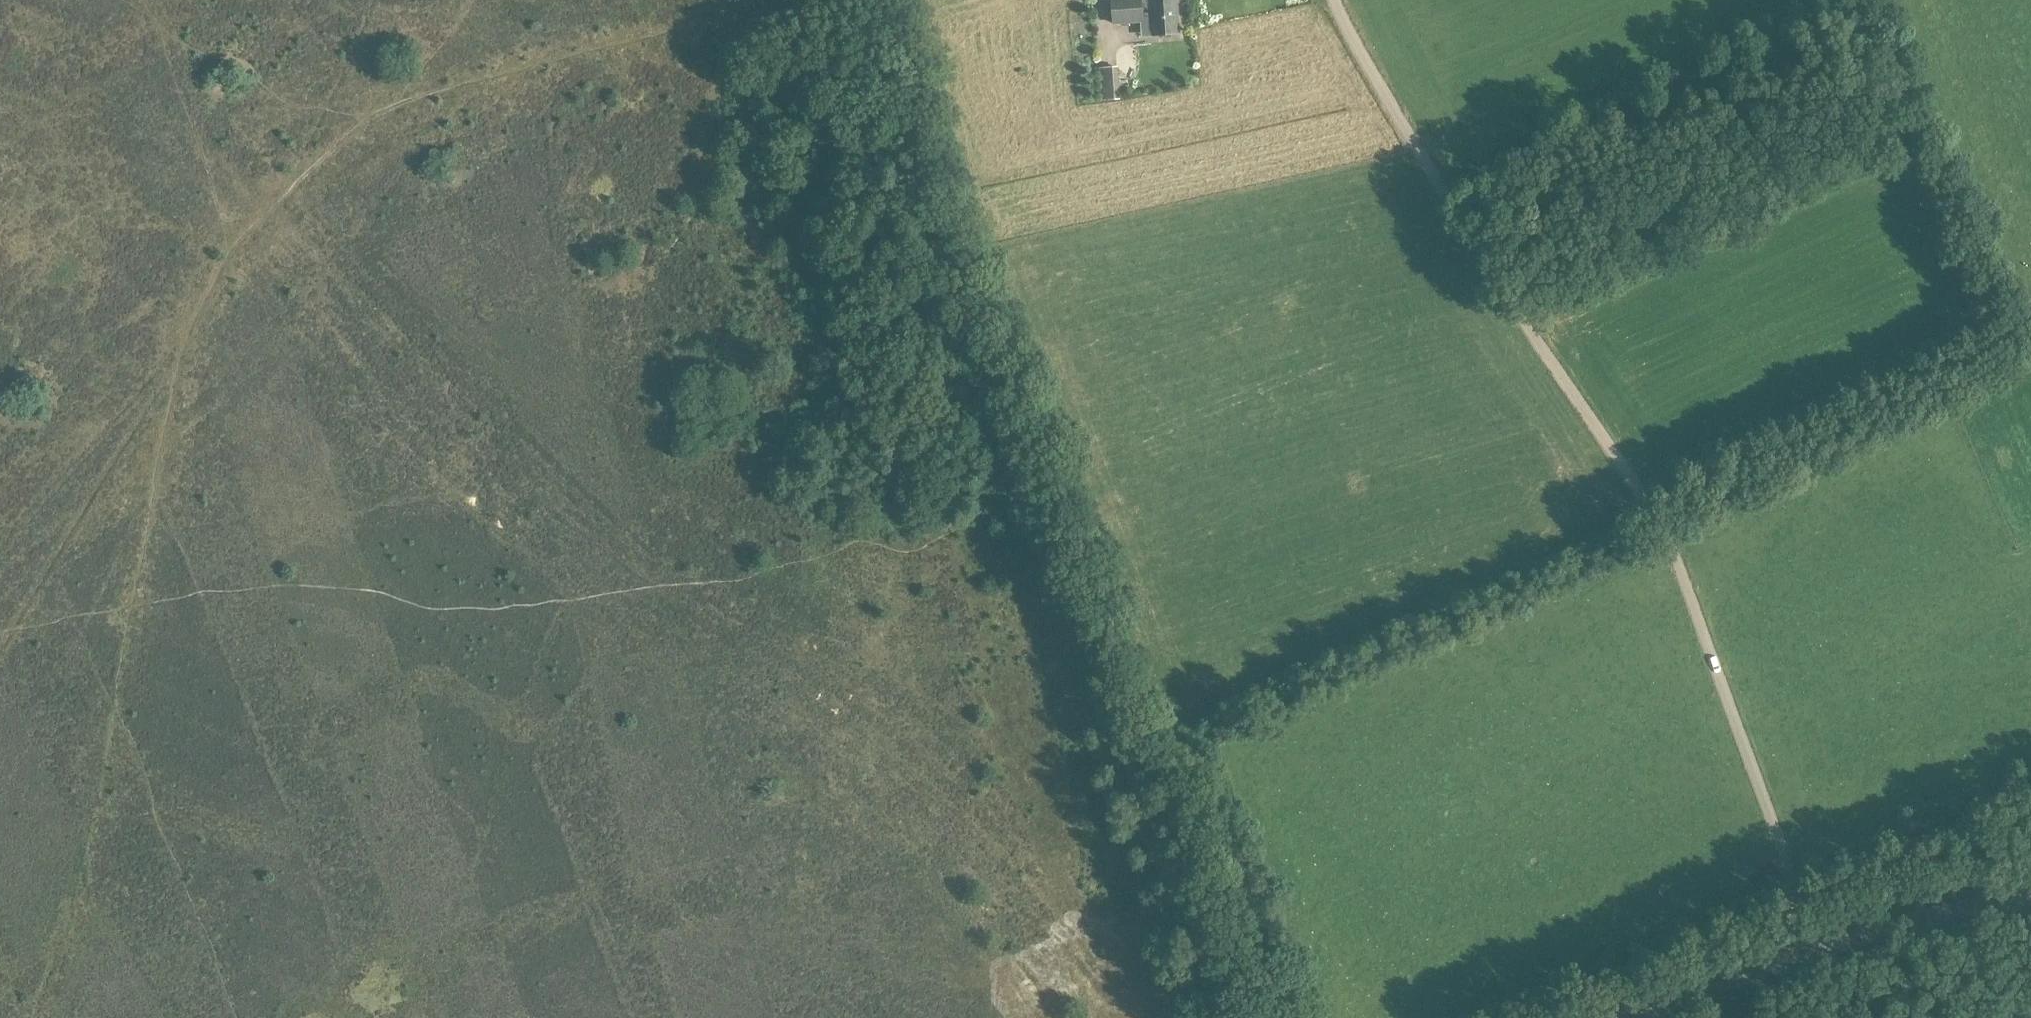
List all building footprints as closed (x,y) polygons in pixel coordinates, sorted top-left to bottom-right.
[(1143,17),(1153,16),(1154,37),(1179,35),(1176,0),(1111,0),(1113,25),(1144,23),(1143,17)] [(1090,80),(1108,79),(1106,55),(1089,56),(1090,80)]
